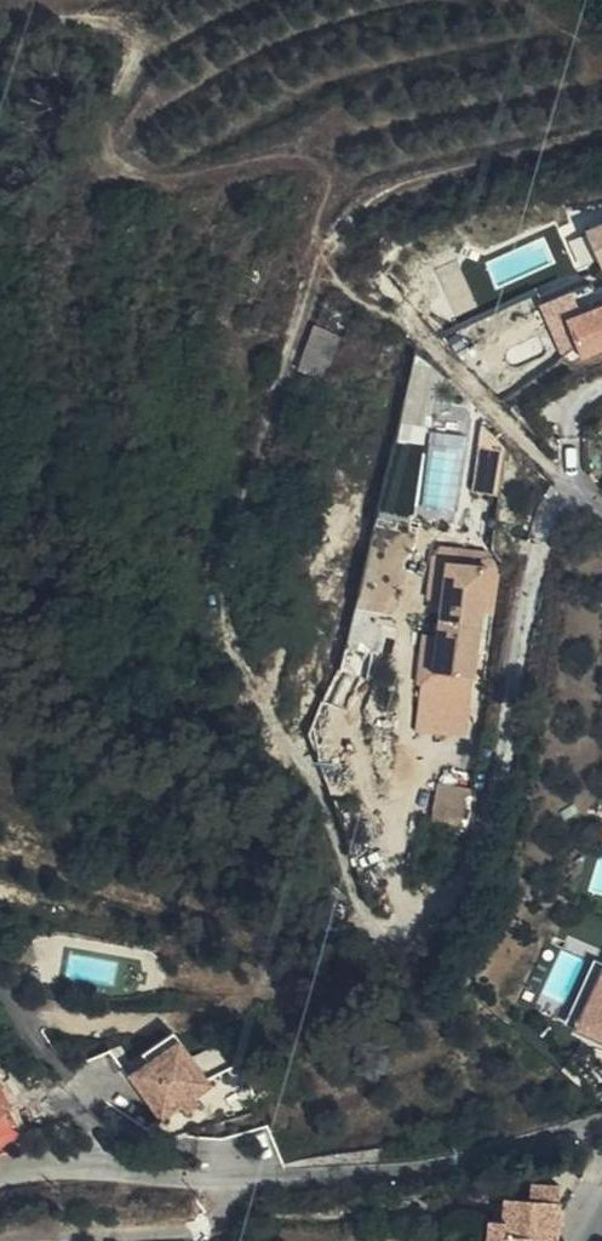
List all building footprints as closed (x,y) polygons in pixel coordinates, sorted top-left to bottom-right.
[(592,218),(601,245),(601,214),(592,218)] [(569,309),(583,346),(601,339),(601,295),(569,309)] [(302,367),(328,375),(341,332),(315,324),(302,367)] [(497,491),(503,448),(481,445),(475,488),(497,491)] [(450,568),(452,553),(428,550),(419,600),(430,602),(437,566),(450,568)] [(470,613),(480,557),(452,553),(450,568),(437,566),(430,602),(423,647),(420,661),(461,666),(470,613)] [(420,661),(423,647),(412,645),(397,735),(447,743),(461,666),(420,661)] [(433,816),(468,824),(476,786),(442,779),(433,816)] [(597,960),(570,1027),(601,1040),(601,962),(597,960)] [(155,1058),(185,1038),(178,1026),(148,1049),(155,1058)] [(217,1082),(185,1038),(155,1058),(135,1073),(167,1118),(217,1082)] [(0,1084),(0,1112),(11,1106),(0,1084)] [(560,1194),(554,1192),(532,1191),(531,1203),(506,1200),(504,1240),(557,1240),(560,1194)]
